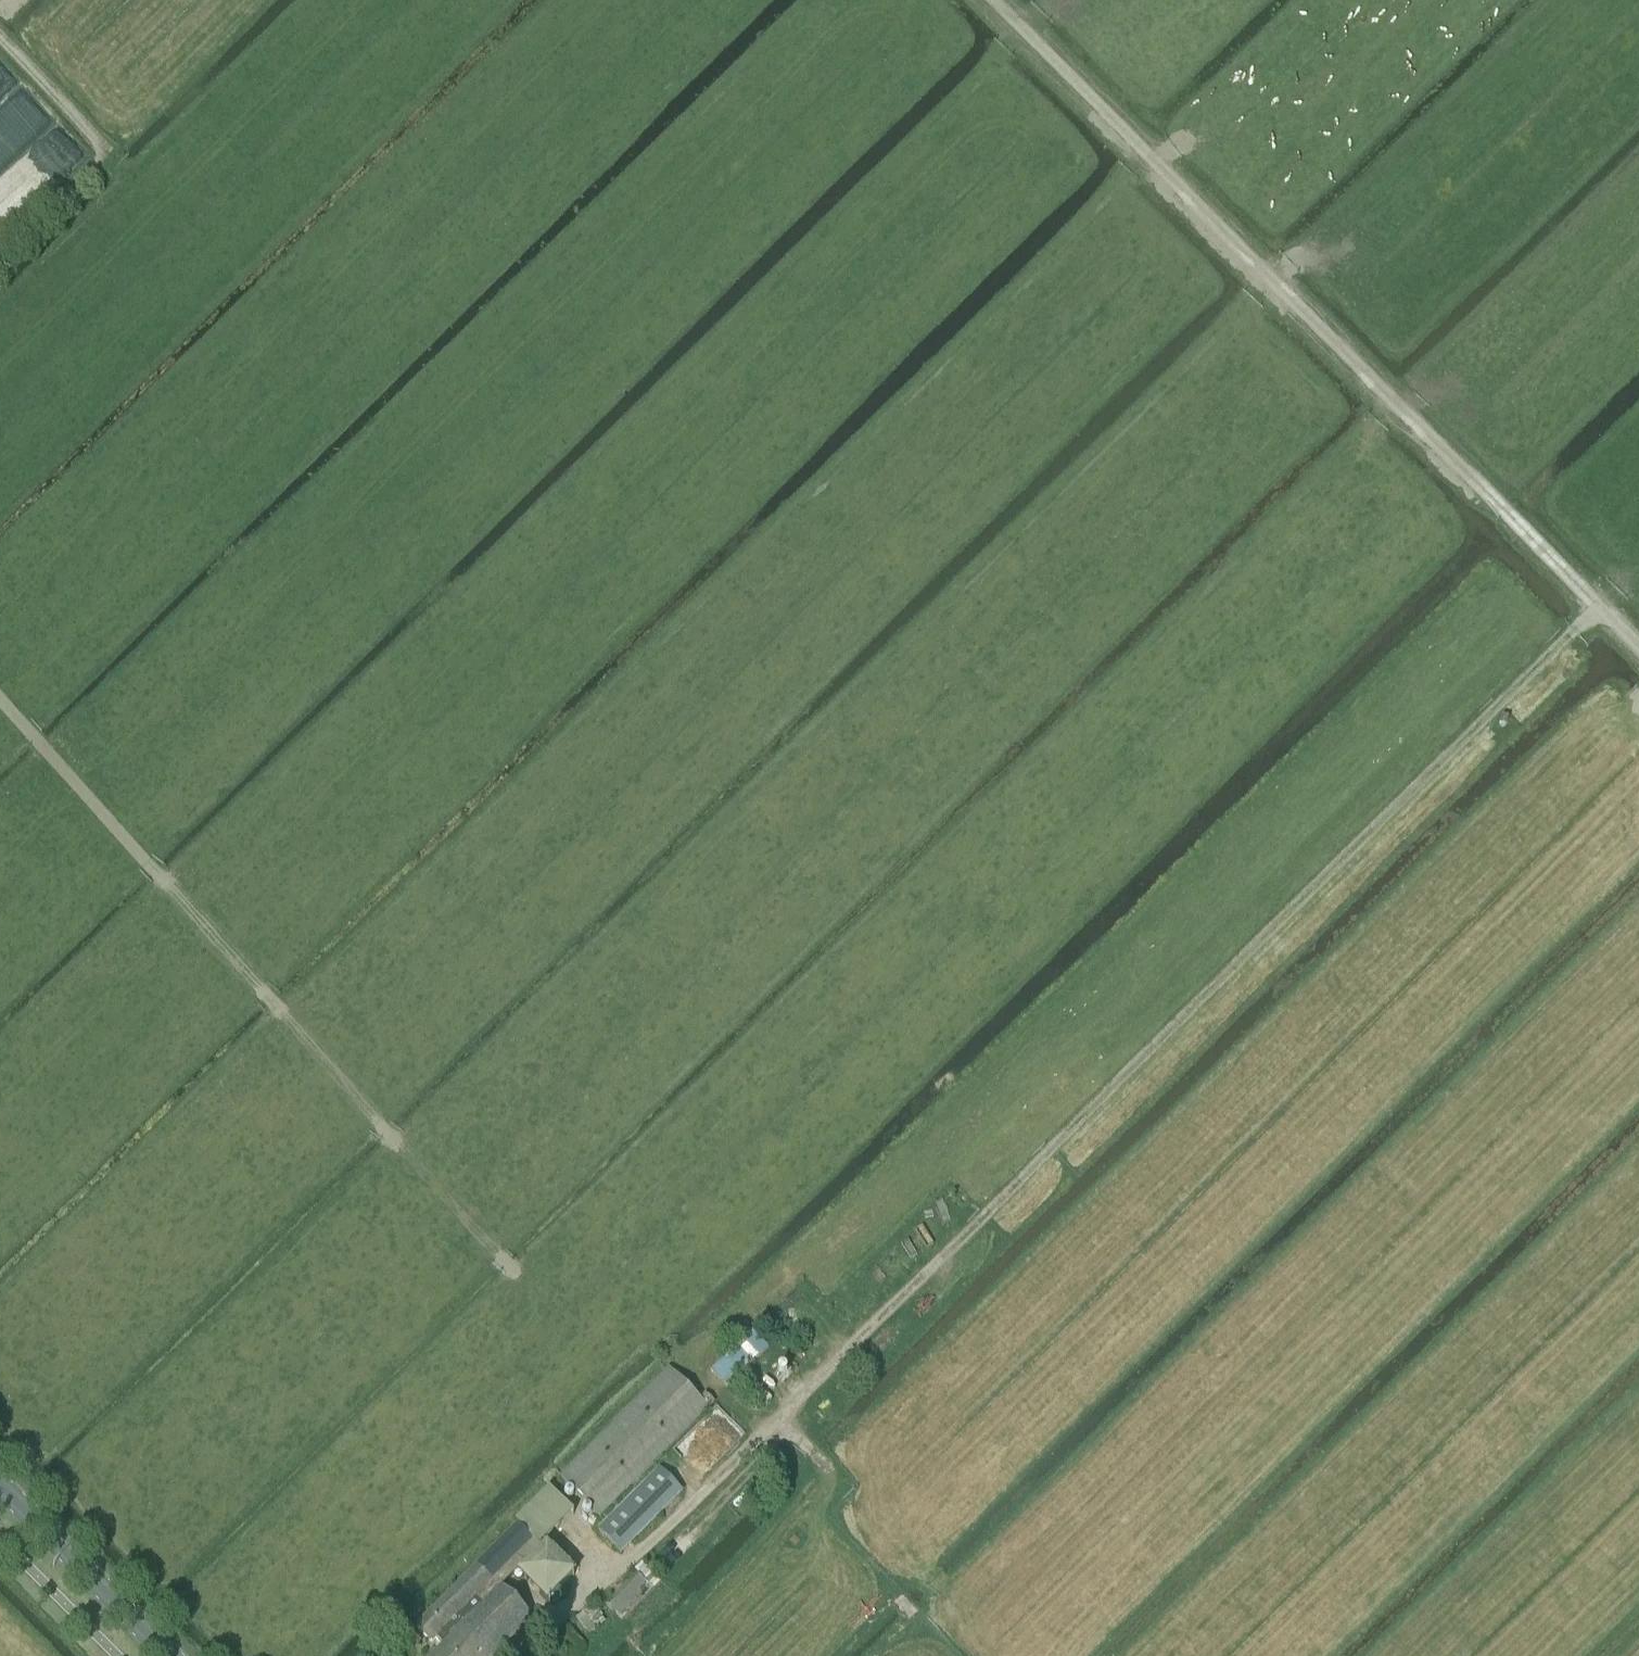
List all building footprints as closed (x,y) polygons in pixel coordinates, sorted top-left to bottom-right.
[(768,1348),(752,1332),(712,1372),(728,1388),(768,1348)] [(669,1369),(560,1478),(601,1519),(716,1404),(705,1394),(700,1399),(669,1369)] [(599,1531),(621,1554),(683,1492),(660,1468),(599,1531)] [(540,1548),(574,1514),(549,1488),(514,1523),(518,1527),(416,1629),(432,1645),(434,1644),(441,1650),(435,1655),(493,1655),(532,1618),(503,1589),(541,1551),(542,1552),(543,1551),(540,1548)] [(636,1574),(605,1605),(622,1622),(662,1584),(642,1564),(634,1572),(636,1574)] [(606,1623),(592,1606),(575,1619),(589,1637),(606,1623)]
